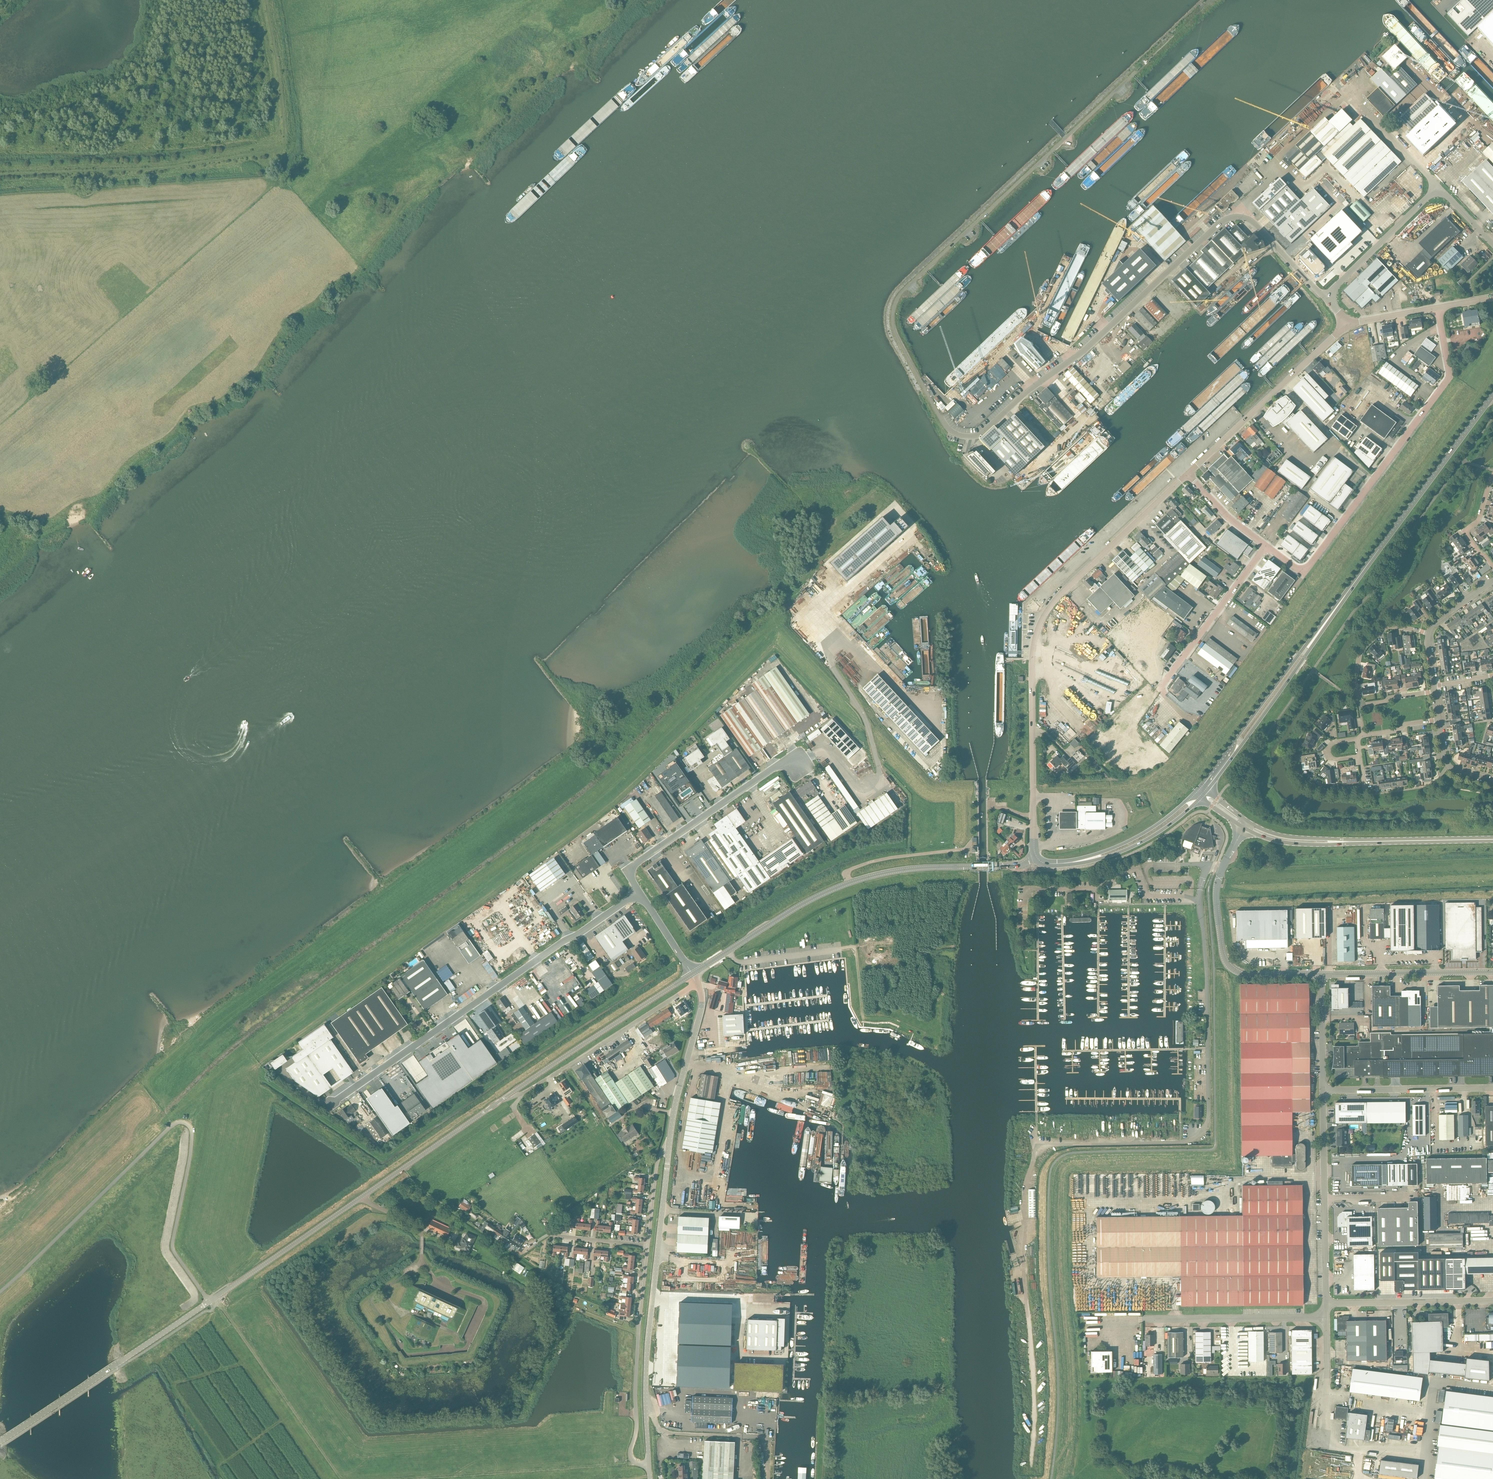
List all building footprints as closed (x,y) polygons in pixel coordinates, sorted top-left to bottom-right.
[(1447,14),(1458,25),(1468,36),(1484,22),(1485,20),(1492,13),(1492,0),(1462,0),(1447,14)] [(1387,63),(1381,69),(1406,96),(1418,85),(1400,66),(1408,59),(1395,45),(1382,58),(1387,63)] [(1406,96),(1381,69),(1370,80),(1378,88),(1367,99),(1384,117),(1406,96)] [(1348,81),(1339,90),(1347,98),(1356,89),(1348,81)] [(1426,94),(1400,118),(1412,131),(1438,107),(1426,94)] [(1456,125),(1439,107),(1406,138),(1424,156),(1456,125)] [(1295,146),(1288,153),(1284,156),(1286,158),(1283,160),(1289,166),(1292,164),(1306,178),(1323,163),(1316,155),(1353,121),(1342,110),(1329,122),(1325,118),(1295,147),(1295,146)] [(1381,141),(1361,119),(1324,155),(1344,176),(1381,141)] [(1381,141),(1344,176),(1364,197),(1402,162),(1381,141)] [(1463,182),(1478,199),(1477,199),(1475,197),(1473,194),(1468,198),(1471,201),(1479,210),(1484,206),(1481,203),(1482,203),(1492,214),(1492,168),(1486,160),(1463,182)] [(1260,211),(1274,225),(1301,201),(1287,186),(1281,178),(1253,204),(1260,211)] [(1301,201),(1274,225),(1281,233),(1283,232),(1286,235),(1284,236),(1291,244),(1295,240),(1331,207),(1314,188),(1301,201)] [(1229,207),(1228,206),(1229,205),(1230,206),(1231,205),(1231,204),(1231,203),(1232,204),(1238,198),(1231,190),(1215,206),(1222,213),(1229,207)] [(1358,200),(1350,208),(1363,222),(1371,215),(1358,200)] [(1132,227),(1164,262),(1186,242),(1153,207),(1132,227)] [(1342,211),(1310,241),(1331,263),(1362,233),(1342,211)] [(1389,217),(1381,225),(1385,230),(1394,221),(1389,217)] [(1446,218),(1434,229),(1448,243),(1460,232),(1446,218)] [(1264,248),(1262,244),(1263,243),(1254,234),(1249,239),(1238,227),(1234,227),(1228,233),(1246,252),(1248,253),(1247,254),(1264,248)] [(1222,274),(1246,252),(1228,233),(1224,229),(1201,251),(1203,254),(1222,274)] [(1433,258),(1448,243),(1434,229),(1419,244),(1425,249),(1433,258)] [(1453,247),(1449,250),(1439,260),(1449,271),(1463,258),(1453,247)] [(1425,249),(1421,252),(1425,256),(1430,261),(1433,258),(1425,249)] [(1119,261),(1104,292),(1108,296),(1110,294),(1118,302),(1156,267),(1139,250),(1123,265),(1119,261)] [(1318,276),(1319,276),(1319,275),(1320,275),(1324,271),(1325,270),(1326,269),(1326,268),(1326,267),(1325,267),(1325,266),(1317,257),(1316,256),(1311,251),(1310,250),(1309,250),(1308,250),(1307,250),(1306,250),(1301,255),(1301,256),(1300,256),(1300,257),(1300,258),(1300,259),(1301,260),(1306,265),(1315,275),(1316,276),(1317,276),(1318,276)] [(1407,267),(1410,270),(1418,278),(1433,264),(1430,261),(1425,256),(1421,252),(1407,267)] [(1222,274),(1203,254),(1187,269),(1185,267),(1171,280),(1197,307),(1210,294),(1206,290),(1222,274)] [(1377,259),(1360,275),(1371,286),(1388,270),(1377,259)] [(1472,259),(1470,261),(1467,259),(1463,263),(1465,265),(1466,264),(1471,270),(1475,267),(1474,266),(1477,264),(1477,262),(1473,259),(1472,259)] [(1388,270),(1371,286),(1382,297),(1398,281),(1388,270)] [(1354,302),(1355,301),(1371,286),(1360,275),(1344,291),(1354,302)] [(1382,297),(1371,286),(1355,301),(1362,309),(1372,299),(1376,303),(1382,297)] [(1444,287),(1445,289),(1446,294),(1454,293),(1453,286),(1444,287)] [(1144,307),(1147,310),(1159,322),(1168,313),(1156,302),(1153,298),(1144,307)] [(1135,316),(1138,319),(1149,331),(1158,322),(1147,311),(1143,307),(1135,316)] [(1465,327),(1480,325),(1478,310),(1463,313),(1465,327)] [(1407,327),(1401,328),(1403,340),(1409,338),(1407,330),(1411,329),(1422,327),(1421,320),(1410,322),(1410,326),(1407,327)] [(1134,324),(1128,330),(1137,339),(1138,338),(1141,341),(1138,344),(1144,350),(1152,342),(1146,336),(1146,337),(1143,334),(1143,333),(1134,324)] [(1393,336),(1393,332),(1392,325),(1382,327),(1384,333),(1383,333),(1384,338),(1393,336)] [(1036,370),(1037,370),(1045,363),(1045,362),(1044,362),(1043,360),(1045,359),(1025,338),(1013,349),(1033,370),(1035,368),(1037,369),(1036,370)] [(1421,346),(1430,353),(1436,345),(1427,338),(1421,346)] [(1472,348),(1467,344),(1456,361),(1461,364),(1472,348)] [(1374,362),(1382,361),(1381,358),(1387,357),(1384,345),(1379,346),(1371,348),(1374,362)] [(1416,352),(1414,355),(1418,358),(1428,366),(1429,367),(1436,358),(1430,353),(1421,346),(1416,352)] [(1405,355),(1402,359),(1407,363),(1413,355),(1408,351),(1405,355)] [(1415,371),(1421,362),(1417,359),(1413,365),(1414,365),(1411,369),(1415,371)] [(1115,371),(1120,377),(1131,367),(1126,361),(1115,371)] [(1410,397),(1412,395),(1418,386),(1386,362),(1378,373),(1398,388),(1401,390),(1410,397)] [(1331,371),(1331,370),(1327,366),(1325,368),(1320,363),(1314,368),(1319,374),(1324,370),(1328,374),(1331,371)] [(1064,375),(1067,379),(1090,404),(1099,395),(1073,367),(1064,375)] [(1422,378),(1423,379),(1426,381),(1428,379),(1429,380),(1428,381),(1433,385),(1440,376),(1434,371),(1433,373),(1429,370),(1430,369),(1428,368),(1425,371),(1427,372),(1422,378)] [(1323,422),(1335,411),(1325,400),(1329,396),(1308,374),(1301,381),(1292,389),(1323,422)] [(1346,394),(1349,391),(1344,385),(1340,388),(1346,394)] [(1037,397),(1043,403),(1045,405),(1054,396),(1046,388),(1037,397)] [(1060,429),(1073,417),(1054,396),(1045,405),(1043,403),(1039,407),(1060,429)] [(1291,401),(1291,400),(1292,400),(1291,400),(1290,401),(1287,398),(1282,401),(1278,404),(1278,405),(1274,409),(1273,409),(1270,411),(1269,413),(1267,415),(1266,418),(1266,417),(1274,426),(1279,423),(1284,419),(1286,421),(1283,423),(1284,424),(1285,424),(1289,429),(1290,428),(1314,453),(1328,439),(1301,410),(1295,416),(1293,414),(1289,418),(1288,416),(1292,411),(1295,406),(1292,403),(1293,402),(1292,402),(1291,401)] [(1400,408),(1405,412),(1409,415),(1412,412),(1411,411),(1413,408),(1405,402),(1400,408)] [(1372,405),(1369,409),(1360,421),(1381,436),(1385,439),(1388,435),(1392,438),(1404,422),(1400,419),(1396,416),(1393,420),(1372,405)] [(997,431),(984,443),(1001,461),(1014,475),(1027,464),(1044,447),(1014,415),(997,431)] [(1358,427),(1342,415),(1332,428),(1348,440),(1358,427)] [(1248,430),(1241,436),(1250,446),(1250,445),(1253,448),(1256,444),(1254,442),(1258,446),(1262,442),(1259,438),(1255,434),(1258,432),(1252,425),(1247,429),(1248,430)] [(1366,437),(1354,453),(1369,469),(1375,461),(1374,460),(1383,449),(1366,437)] [(1243,454),(1247,458),(1251,454),(1247,451),(1247,452),(1243,447),(1238,442),(1229,450),(1230,450),(1234,455),(1235,455),(1238,458),(1243,454)] [(1270,464),(1281,454),(1277,449),(1266,460),(1270,464)] [(972,463),(973,464),(978,460),(981,457),(976,452),(976,453),(974,455),(974,454),(973,454),(967,457),(970,460),(972,463)] [(1239,493),(1253,480),(1231,457),(1228,459),(1224,455),(1208,469),(1216,477),(1214,478),(1212,481),(1220,490),(1230,501),(1231,501),(1232,503),(1240,495),(1239,493)] [(981,457),(978,460),(973,464),(975,465),(977,468),(978,469),(986,462),(981,457)] [(1333,457),(1309,489),(1337,510),(1349,494),(1350,495),(1351,495),(1351,494),(1352,493),(1351,492),(1353,490),(1353,491),(1354,491),(1344,484),(1353,472),(1333,457)] [(1286,460),(1277,472),(1301,490),(1310,477),(1286,460)] [(983,474),(987,470),(990,467),(986,462),(978,469),(980,470),(983,473),(983,474)] [(990,467),(987,470),(983,474),(986,475),(989,472),(992,475),(995,472),(990,467)] [(1263,482),(1270,471),(1265,467),(1257,478),(1263,482)] [(1268,486),(1276,475),(1270,471),(1263,482),(1268,486)] [(1212,481),(1214,478),(1212,476),(1211,476),(1207,472),(1201,477),(1206,482),(1209,478),(1212,481)] [(1275,489),(1283,495),(1286,490),(1290,486),(1276,475),(1268,486),(1274,490),(1275,489)] [(1182,491),(1185,494),(1188,497),(1190,495),(1193,498),(1195,496),(1195,495),(1192,493),(1193,492),(1187,486),(1182,491)] [(1290,486),(1286,490),(1297,498),(1300,493),(1290,486)] [(1270,496),(1279,503),(1280,501),(1284,496),(1283,495),(1275,489),(1274,490),(1270,496)] [(1293,503),(1297,498),(1286,490),(1283,495),(1284,496),(1293,503)] [(1240,495),(1232,503),(1234,504),(1231,507),(1237,514),(1248,503),(1240,495)] [(1266,501),(1275,508),(1277,505),(1279,503),(1270,496),(1266,501)] [(1280,501),(1290,507),(1293,503),(1284,496),(1280,501)] [(1172,509),(1179,517),(1180,517),(1182,516),(1181,515),(1182,514),(1176,508),(1179,505),(1173,499),(1168,504),(1173,509),(1172,509)] [(1275,508),(1266,501),(1261,507),(1271,514),(1274,510),(1275,508)] [(1290,507),(1280,501),(1279,503),(1277,505),(1286,512),(1290,507)] [(1275,508),(1274,510),(1283,517),(1286,512),(1277,505),(1275,508)] [(1310,505),(1302,516),(1322,531),(1330,520),(1310,505)] [(1209,521),(1210,520),(1212,522),(1216,518),(1206,507),(1202,510),(1209,518),(1207,519),(1209,521)] [(1271,514),(1261,507),(1257,513),(1267,519),(1270,515),(1271,514)] [(1137,586),(1139,588),(1138,589),(1150,602),(1151,600),(1165,587),(1206,548),(1199,540),(1178,518),(1179,517),(1172,509),(1156,525),(1165,535),(1164,536),(1167,540),(1169,542),(1178,552),(1148,580),(1146,578),(1137,586)] [(1279,522),(1283,517),(1274,510),(1271,514),(1270,515),(1279,522)] [(1260,528),(1267,519),(1257,513),(1252,519),(1254,521),(1253,523),(1260,528)] [(1267,519),(1276,526),(1279,522),(1270,515),(1267,519)] [(882,517),(830,563),(847,582),(899,536),(882,517)] [(1194,518),(1187,525),(1189,528),(1197,522),(1194,518)] [(1267,519),(1260,528),(1267,534),(1269,532),(1271,533),(1276,526),(1267,519)] [(1211,535),(1218,529),(1222,525),(1217,520),(1206,530),(1211,535)] [(1298,521),(1291,530),(1311,545),(1318,536),(1298,521)] [(1480,527),(1486,535),(1489,533),(1490,535),(1492,533),(1492,529),(1491,526),(1488,528),(1485,523),(1480,527)] [(1486,535),(1480,527),(1475,530),(1479,535),(1476,536),(1480,542),(1485,539),(1483,537),(1486,535)] [(1227,530),(1218,542),(1216,544),(1238,560),(1239,558),(1238,558),(1242,553),(1247,556),(1253,549),(1248,545),(1248,544),(1248,545),(1227,530)] [(1150,542),(1148,540),(1144,537),(1140,532),(1135,537),(1144,547),(1150,542)] [(1453,542),(1456,546),(1464,541),(1460,536),(1458,538),(1456,534),(1452,537),(1450,539),(1452,542),(1453,542)] [(1288,535),(1280,546),(1300,561),(1308,550),(1288,535)] [(1207,539),(1206,540),(1203,536),(1199,540),(1206,548),(1211,543),(1207,539)] [(1464,541),(1456,546),(1460,551),(1459,552),(1461,555),(1468,551),(1465,547),(1467,546),(1464,541)] [(1134,545),(1131,548),(1135,552),(1141,547),(1137,542),(1134,545)] [(1123,550),(1112,561),(1113,562),(1115,564),(1133,583),(1154,563),(1153,562),(1143,552),(1140,548),(1130,558),(1123,550)] [(1152,554),(1156,559),(1157,559),(1163,554),(1158,549),(1152,554)] [(1467,568),(1470,566),(1478,560),(1475,556),(1471,558),(1470,558),(1471,559),(1469,560),(1467,557),(1462,561),(1464,564),(1467,568)] [(1197,566),(1215,578),(1221,570),(1203,558),(1197,566)] [(1272,582),(1271,582),(1280,569),(1268,560),(1259,573),(1258,572),(1252,580),(1264,589),(1265,588),(1267,589),(1272,582)] [(1478,560),(1470,566),(1472,569),(1471,570),(1470,570),(1470,571),(1471,572),(1473,575),(1478,572),(1476,569),(1481,565),(1478,560)] [(1227,572),(1229,573),(1233,576),(1235,573),(1235,572),(1239,567),(1234,563),(1231,567),(1228,564),(1224,569),(1228,571),(1227,572)] [(1189,564),(1180,576),(1197,589),(1206,577),(1189,564)] [(1102,582),(1103,584),(1106,581),(1104,579),(1106,578),(1102,574),(1102,573),(1098,569),(1092,576),(1095,580),(1098,577),(1102,582)] [(1280,601),(1295,581),(1282,572),(1267,592),(1280,601)] [(1463,583),(1460,579),(1456,573),(1450,578),(1456,587),(1463,583)] [(1120,609),(1134,596),(1114,574),(1106,581),(1103,584),(1099,588),(1092,580),(1091,582),(1088,579),(1083,583),(1089,589),(1092,586),(1096,590),(1087,599),(1091,602),(1101,614),(1114,602),(1120,609)] [(1214,588),(1213,590),(1209,595),(1215,599),(1223,589),(1217,585),(1210,580),(1208,583),(1214,588)] [(1445,588),(1442,591),(1441,591),(1440,590),(1439,590),(1438,590),(1437,591),(1437,592),(1437,593),(1442,600),(1450,594),(1448,591),(1451,589),(1447,584),(1444,586),(1445,588)] [(1165,587),(1151,600),(1166,611),(1167,609),(1169,609),(1180,617),(1184,620),(1193,608),(1189,605),(1165,587)] [(1249,587),(1240,599),(1246,604),(1250,606),(1253,602),(1258,606),(1261,602),(1259,601),(1262,598),(1258,595),(1254,593),(1255,592),(1249,587)] [(1208,595),(1206,594),(1199,589),(1197,592),(1203,597),(1204,597),(1205,598),(1208,595)] [(1423,600),(1426,605),(1429,609),(1436,604),(1431,598),(1434,596),(1435,597),(1432,593),(1430,590),(1425,593),(1428,597),(1423,600)] [(1108,636),(1137,667),(1137,668),(1148,657),(1128,636),(1155,610),(1145,599),(1108,636)] [(1414,607),(1408,611),(1414,621),(1421,616),(1417,610),(1418,609),(1419,610),(1422,607),(1419,603),(1417,601),(1414,603),(1416,606),(1414,607)] [(1022,603),(1004,603),(1004,658),(1028,658),(1029,627),(1037,620),(1037,611),(1026,611),(1026,605),(1022,603)] [(1478,607),(1482,612),(1484,611),(1486,614),(1488,613),(1482,604),(1478,607)] [(1473,610),(1480,618),(1482,617),(1480,614),(1482,612),(1478,607),(1473,610)] [(1469,612),(1473,618),(1476,617),(1478,620),(1480,618),(1473,610),(1469,612)] [(1267,623),(1270,625),(1276,617),(1268,611),(1262,619),(1267,623)] [(1465,615),(1472,624),(1474,623),(1471,620),(1473,618),(1469,612),(1465,615)] [(1465,615),(1461,618),(1466,626),(1469,625),(1469,626),(1472,624),(1465,615)] [(1252,642),(1258,634),(1233,616),(1227,623),(1252,642)] [(1466,627),(1466,626),(1461,618),(1460,617),(1456,620),(1462,629),(1464,628),(1464,627),(1466,626),(1466,627)] [(1460,630),(1462,629),(1456,620),(1451,623),(1456,628),(1457,630),(1459,629),(1460,630)] [(1172,639),(1175,641),(1179,644),(1182,641),(1181,640),(1186,634),(1187,634),(1180,629),(1183,625),(1177,621),(1175,624),(1178,627),(1176,629),(1178,631),(1172,639)] [(1453,630),(1456,628),(1451,623),(1447,626),(1450,630),(1454,636),(1457,635),(1453,630)] [(1402,648),(1401,645),(1401,640),(1397,641),(1396,633),(1388,634),(1389,645),(1395,645),(1396,649),(1402,648)] [(1405,655),(1411,654),(1410,648),(1415,648),(1415,642),(1415,640),(1414,640),(1414,636),(1407,637),(1408,641),(1403,642),(1405,655)] [(1485,641),(1489,646),(1491,645),(1492,646),(1492,637),(1492,636),(1490,637),(1488,639),(1485,641)] [(1226,675),(1237,659),(1209,638),(1198,653),(1226,675)] [(1369,650),(1372,654),(1377,659),(1384,654),(1383,653),(1384,652),(1387,651),(1386,648),(1385,643),(1381,644),(1382,649),(1381,650),(1380,649),(1379,650),(1375,645),(1369,650)] [(1176,648),(1170,644),(1160,656),(1166,661),(1176,648)] [(1475,665),(1478,665),(1477,659),(1472,660),(1472,662),(1469,662),(1471,672),(1476,671),(1475,665)] [(1477,659),(1478,665),(1481,665),(1482,670),(1487,670),(1486,660),(1481,661),(1480,659),(1477,659)] [(1362,677),(1367,678),(1371,679),(1372,670),(1375,670),(1376,665),(1372,664),(1367,664),(1367,668),(1364,667),(1362,677)] [(776,667),(752,684),(756,690),(720,715),(749,757),(810,714),(776,667)] [(1415,677),(1412,677),(1413,687),(1419,686),(1418,680),(1421,680),(1420,673),(1415,674),(1415,677)] [(939,741),(878,675),(863,689),(925,755),(939,741)] [(1402,675),(1402,678),(1403,683),(1406,682),(1407,688),(1413,687),(1412,677),(1406,678),(1405,675),(1402,675)] [(1395,680),(1392,680),(1393,690),(1399,689),(1398,683),(1401,682),(1400,676),(1395,677),(1395,680)] [(1187,685),(1184,689),(1184,690),(1196,699),(1201,695),(1200,694),(1206,686),(1201,683),(1202,681),(1199,679),(1198,680),(1193,677),(1187,685)] [(1383,678),(1383,680),(1383,685),(1386,684),(1387,691),(1393,690),(1392,680),(1388,681),(1387,678),(1383,678)] [(1182,687),(1184,689),(1187,685),(1184,683),(1179,679),(1171,688),(1174,690),(1173,692),(1176,694),(1177,692),(1177,693),(1182,687)] [(1374,691),(1376,690),(1375,683),(1368,684),(1368,687),(1365,687),(1364,687),(1364,688),(1362,688),(1363,693),(1362,693),(1363,696),(1367,695),(1366,694),(1374,693),(1374,691)] [(1356,728),(1355,722),(1354,722),(1354,719),(1353,719),(1352,710),(1347,710),(1347,711),(1344,712),(1344,711),(1338,712),(1340,723),(1340,721),(1349,720),(1349,723),(1348,723),(1349,729),(1356,728)] [(1450,720),(1450,723),(1457,722),(1460,721),(1461,721),(1460,716),(1456,716),(1456,713),(1448,715),(1449,720),(1450,720)] [(1328,718),(1325,716),(1317,724),(1324,730),(1331,722),(1332,722),(1334,722),(1333,716),(1330,716),(1328,718)] [(849,759),(860,749),(832,719),(821,730),(849,759)] [(1453,725),(1454,730),(1465,728),(1465,726),(1461,727),(1460,724),(1460,721),(1457,722),(1450,723),(1450,725),(1453,725)] [(1185,734),(1187,736),(1190,733),(1187,731),(1188,730),(1179,722),(1160,745),(1169,753),(1185,734)] [(1487,733),(1486,733),(1485,737),(1489,738),(1490,735),(1492,736),(1492,733),(1492,726),(1489,725),(1488,730),(1487,733)] [(716,744),(724,757),(738,777),(751,768),(737,748),(733,751),(726,742),(730,739),(728,736),(722,727),(706,739),(712,747),(716,744)] [(1307,738),(1304,745),(1312,749),(1318,737),(1317,737),(1318,736),(1320,738),(1322,734),(1316,729),(1314,732),(1315,733),(1313,735),(1310,733),(1307,739),(1307,738)] [(1419,735),(1419,740),(1419,741),(1420,741),(1421,744),(1429,743),(1428,737),(1426,737),(1426,734),(1419,735)] [(1398,748),(1397,738),(1391,739),(1391,744),(1388,745),(1389,752),(1395,751),(1394,748),(1398,748)] [(1402,738),(1397,738),(1398,748),(1401,747),(1402,750),(1407,750),(1407,747),(1406,742),(1403,743),(1402,738)] [(1379,750),(1377,741),(1372,742),(1373,748),(1369,748),(1370,755),(1374,754),(1374,751),(1379,750)] [(691,771),(699,766),(703,763),(701,760),(705,757),(696,745),(688,750),(691,754),(683,760),(691,771)] [(778,746),(773,750),(776,755),(781,752),(778,746)] [(1422,750),(1423,758),(1430,757),(1429,754),(1431,754),(1430,748),(1422,750)] [(1057,756),(1050,762),(1056,768),(1061,763),(1062,762),(1064,764),(1063,765),(1069,771),(1073,768),(1076,765),(1082,758),(1084,757),(1084,756),(1078,750),(1076,752),(1076,753),(1073,755),(1071,757),(1069,760),(1066,757),(1064,755),(1062,757),(1060,759),(1057,756)] [(1461,762),(1466,763),(1469,754),(1470,754),(1470,752),(1468,752),(1468,754),(1464,753),(1463,754),(1460,754),(1458,759),(1461,760),(1461,762)] [(1309,766),(1310,769),(1317,768),(1315,754),(1301,756),(1302,763),(1305,763),(1309,766)] [(1086,759),(1088,762),(1090,764),(1094,760),(1090,755),(1086,759)] [(1479,755),(1479,757),(1476,766),(1477,764),(1482,765),(1484,756),(1480,755),(1479,755)] [(1484,756),(1482,765),(1486,766),(1489,757),(1490,758),(1491,755),(1488,755),(1488,757),(1484,756)] [(722,788),(738,777),(724,757),(709,768),(715,777),(712,779),(712,778),(708,781),(713,789),(714,788),(716,790),(718,789),(719,790),(722,787),(722,788)] [(1430,757),(1423,758),(1419,759),(1421,768),(1423,768),(1431,766),(1430,757)] [(667,769),(658,776),(664,785),(664,784),(674,799),(679,807),(686,803),(693,798),(699,793),(678,763),(675,759),(670,763),(665,767),(667,769)] [(1327,778),(1328,778),(1328,779),(1326,779),(1326,784),(1332,783),(1336,782),(1334,770),(1330,770),(1325,766),(1321,771),(1323,773),(1327,773),(1327,775),(1326,775),(1325,777),(1327,778)] [(1422,777),(1423,782),(1431,781),(1430,778),(1433,778),(1432,772),(1424,773),(1424,777),(1422,777)] [(1351,775),(1347,776),(1347,774),(1342,775),(1343,781),(1345,783),(1347,782),(1347,784),(1357,783),(1356,773),(1351,774),(1351,775)] [(1380,789),(1386,788),(1385,780),(1384,777),(1377,779),(1378,784),(1373,784),(1373,787),(1379,786),(1380,789)] [(811,796),(813,799),(806,804),(831,841),(857,823),(845,805),(831,815),(818,796),(820,794),(816,788),(811,781),(796,791),(804,801),(811,796)] [(655,796),(649,800),(668,827),(679,819),(661,792),(655,796)] [(790,792),(773,803),(780,813),(775,816),(784,828),(788,825),(798,839),(807,853),(811,850),(813,852),(814,851),(813,849),(824,841),(813,825),(810,820),(803,810),(799,805),(790,792)] [(887,793),(857,814),(868,829),(898,809),(887,793)] [(629,805),(625,807),(639,828),(651,820),(637,799),(629,805)] [(1105,813),(1100,813),(1096,813),(1096,806),(1077,806),(1077,811),(1079,811),(1079,813),(1076,813),(1076,829),(1085,829),(1085,830),(1105,830),(1105,823),(1112,823),(1112,820),(1105,820),(1105,813)] [(737,809),(714,825),(717,829),(709,834),(711,837),(709,838),(736,877),(738,876),(750,893),(771,878),(803,855),(792,838),(759,861),(736,828),(745,822),(737,809)] [(615,810),(607,816),(609,820),(618,814),(615,810)] [(997,822),(1003,825),(1007,814),(1000,812),(997,822)] [(1064,814),(1059,814),(1059,830),(1064,830),(1076,830),(1076,814),(1064,814)] [(575,867),(580,874),(583,878),(606,862),(598,851),(627,831),(618,817),(594,834),(595,835),(584,843),(592,855),(575,867)] [(1181,846),(1182,850),(1182,846),(1182,842),(1183,839),(1195,843),(1194,845),(1202,848),(1201,850),(1214,847),(1212,839),(1213,840),(1215,836),(1211,835),(1210,829),(1209,829),(1201,826),(1201,825),(1202,825),(1202,824),(1198,825),(1194,826),(1190,828),(1187,831),(1185,834),(1183,838),(1182,842),(1181,846)] [(646,829),(638,834),(644,842),(645,843),(654,837),(650,831),(648,832),(646,829)] [(1010,838),(1005,843),(1010,848),(1015,844),(1016,844),(1019,840),(1014,835),(1010,839),(1010,838)] [(736,877),(709,838),(708,839),(709,841),(704,844),(701,840),(685,851),(725,910),(735,903),(731,896),(737,892),(729,882),(736,877)] [(1005,854),(1010,848),(1005,843),(1000,848),(1003,851),(1001,853),(1004,855),(1005,854)] [(554,858),(537,869),(529,875),(541,892),(549,886),(566,874),(554,858)] [(708,919),(683,884),(678,887),(661,862),(648,871),(690,931),(708,919)] [(1112,900),(1122,900),(1127,900),(1127,890),(1109,890),(1109,900),(1112,900)] [(1476,902),(1445,902),(1446,945),(1446,950),(1452,950),(1452,960),(1476,959),(1476,952),(1482,952),(1482,947),(1482,907),(1476,907),(1476,902)] [(580,908),(581,907),(578,903),(568,910),(576,921),(583,917),(582,915),(584,914),(580,908)] [(1439,905),(1419,905),(1391,905),(1391,928),(1387,928),(1388,938),(1390,938),(1391,951),(1411,951),(1440,950),(1439,905)] [(566,907),(559,912),(561,915),(564,913),(569,910),(566,907)] [(1295,939),(1325,938),(1325,908),(1295,909),(1295,939)] [(1385,938),(1388,938),(1387,928),(1385,928),(1384,908),(1370,908),(1371,939),(1385,939),(1385,938)] [(1236,911),(1237,941),(1287,940),(1287,910),(1236,911)] [(603,937),(598,941),(612,961),(629,950),(623,941),(636,932),(633,928),(632,928),(624,917),(616,923),(616,922),(611,925),(612,926),(608,929),(601,934),(603,937)] [(458,924),(452,928),(447,933),(469,964),(480,956),(463,931),(458,924)] [(1355,961),(1355,956),(1355,927),(1337,927),(1338,962),(1355,961)] [(584,943),(579,946),(589,961),(594,957),(584,943)] [(633,953),(638,961),(645,956),(638,946),(636,947),(637,949),(633,953)] [(621,958),(615,963),(619,967),(625,963),(621,958)] [(400,976),(401,977),(409,989),(425,1011),(447,995),(435,977),(423,960),(400,976)] [(600,966),(597,961),(596,960),(589,965),(593,971),(600,966)] [(625,968),(626,970),(628,972),(636,967),(633,963),(625,968)] [(600,967),(592,972),(604,990),(613,984),(600,967)] [(401,977),(389,986),(395,995),(397,997),(398,999),(404,996),(405,998),(407,996),(406,994),(404,992),(408,990),(409,989),(401,977)] [(728,987),(737,987),(738,978),(729,977),(728,987)] [(720,981),(718,988),(722,989),(721,992),(724,993),(725,991),(728,992),(726,1002),(725,1012),(732,1013),(733,1004),(735,989),(729,988),(728,987),(726,987),(727,983),(720,981)] [(570,988),(574,993),(582,988),(579,982),(570,988)] [(1296,1159),(1296,1166),(1296,1168),(1297,1169),(1299,1170),(1301,1171),(1303,1170),(1304,1169),(1305,1168),(1305,1166),(1305,1162),(1304,1162),(1305,1159),(1305,1148),(1305,1146),(1303,1144),(1302,1143),(1300,1143),(1298,1144),(1296,1146),(1296,1148),(1296,1155),(1292,1155),(1291,1043),(1309,1043),(1309,999),(1309,984),(1240,985),(1242,1156),(1248,1156),(1248,1162),(1251,1162),(1251,1156),(1273,1155),(1273,1166),(1292,1166),(1292,1157),(1296,1159)] [(592,999),(600,993),(594,985),(586,991),(592,999)] [(1333,985),(1333,989),(1333,1008),(1349,1008),(1349,989),(1349,988),(1339,988),(1339,985),(1333,985)] [(1438,986),(1438,993),(1439,1028),(1481,1027),(1481,1014),(1480,1000),(1480,990),(1460,991),(1460,985),(1438,986)] [(1480,990),(1480,1000),(1492,999),(1492,985),(1480,985),(1480,990)] [(1402,997),(1402,996),(1391,996),(1390,986),(1373,986),(1373,991),(1373,1026),(1410,1026),(1409,997),(1402,997)] [(408,1025),(405,1020),(381,987),(370,995),(396,1032),(408,1025)] [(1402,991),(1402,996),(1402,997),(1409,997),(1410,1026),(1421,1026),(1421,1001),(1421,996),(1420,996),(1420,990),(1402,991)] [(710,1008),(714,1009),(715,1010),(720,995),(714,993),(710,1008)] [(370,995),(331,1023),(360,1064),(368,1058),(366,1054),(382,1042),(379,1038),(392,1030),(394,1034),(396,1032),(370,995)] [(506,1008),(509,1011),(511,1009),(503,997),(496,1002),(502,1010),(506,1008)] [(1480,1000),(1481,1014),(1492,1014),(1492,999),(1480,1000)] [(676,1008),(679,1012),(677,1013),(679,1017),(689,1010),(687,1007),(688,1007),(687,1007),(684,1002),(676,1008)] [(490,1030),(496,1025),(501,1022),(490,1006),(478,1014),(490,1030)] [(522,1007),(514,1013),(525,1030),(534,1024),(522,1007)] [(672,1015),(668,1009),(647,1022),(654,1032),(658,1029),(655,1025),(656,1025),(657,1027),(664,1023),(662,1021),(664,1020),(665,1022),(671,1018),(670,1016),(672,1015)] [(551,1012),(518,1036),(524,1044),(557,1021),(551,1012)] [(513,1014),(510,1015),(516,1024),(519,1022),(513,1014)] [(724,1035),(744,1034),(743,1014),(723,1016),(724,1035)] [(1481,1014),(1481,1027),(1492,1027),(1492,1014),(1481,1014)] [(654,1032),(647,1022),(643,1025),(647,1032),(649,1031),(651,1034),(654,1032)] [(291,1057),(295,1062),(286,1068),(295,1081),(318,1097),(331,1088),(319,1071),(331,1063),(343,1080),(353,1073),(330,1038),(332,1037),(333,1038),(333,1037),(324,1024),(298,1042),(303,1049),(291,1057)] [(1354,1024),(1345,1024),(1340,1024),(1340,1034),(1354,1034),(1354,1024)] [(496,1025),(490,1030),(486,1033),(493,1042),(497,1039),(498,1041),(503,1037),(501,1034),(502,1033),(496,1025)] [(647,1032),(643,1025),(638,1028),(639,1028),(643,1035),(645,1038),(647,1036),(645,1034),(647,1032)] [(1335,1046),(1335,1053),(1335,1068),(1335,1078),(1363,1077),(1362,1076),(1380,1075),(1381,1075),(1383,1075),(1383,1077),(1391,1077),(1400,1077),(1449,1076),(1458,1076),(1459,1076),(1465,1076),(1485,1075),(1489,1075),(1492,1075),(1492,1033),(1484,1034),(1458,1034),(1402,1035),(1391,1035),(1391,1033),(1371,1033),(1371,1042),(1359,1042),(1359,1046),(1340,1046),(1335,1046)] [(428,1078),(416,1086),(431,1109),(497,1064),(481,1041),(481,1042),(475,1046),(470,1050),(468,1048),(467,1047),(458,1034),(444,1044),(418,1063),(417,1063),(428,1078)] [(606,1055),(610,1061),(632,1046),(628,1040),(606,1055)] [(668,1057),(678,1050),(674,1043),(663,1050),(668,1057)] [(506,1048),(495,1055),(500,1062),(511,1054),(506,1048)] [(733,1054),(725,1055),(726,1071),(734,1071),(733,1058),(733,1055),(733,1054)] [(287,1061),(283,1055),(270,1063),(275,1069),(287,1061)] [(655,1064),(651,1057),(650,1055),(643,1060),(644,1061),(648,1068),(655,1064)] [(674,1075),(673,1072),(665,1060),(652,1068),(663,1085),(674,1079),(674,1075)] [(582,1080),(591,1074),(585,1065),(576,1071),(582,1080)] [(635,1099),(646,1092),(654,1087),(640,1066),(615,1083),(608,1072),(596,1081),(591,1074),(582,1080),(608,1118),(630,1103),(635,1107),(640,1104),(635,1099)] [(398,1082),(395,1079),(393,1074),(387,1078),(392,1086),(398,1082)] [(698,1099),(691,1098),(683,1148),(690,1149),(690,1151),(705,1153),(705,1152),(713,1153),(721,1103),(714,1101),(718,1077),(702,1074),(698,1099)] [(569,1088),(567,1086),(564,1081),(560,1085),(564,1091),(562,1092),(565,1096),(571,1092),(569,1088)] [(381,1088),(366,1099),(392,1135),(410,1123),(409,1122),(397,1106),(397,1105),(394,1107),(381,1088)] [(397,1105),(409,1122),(415,1118),(425,1110),(414,1093),(403,1101),(397,1105)] [(561,1102),(557,1097),(554,1093),(545,1100),(547,1103),(543,1105),(543,1107),(545,1110),(547,1110),(548,1109),(550,1111),(552,1110),(551,1108),(558,1103),(559,1103),(561,1102)] [(1339,1123),(1367,1123),(1370,1123),(1406,1123),(1406,1102),(1336,1103),(1336,1123),(1339,1123)] [(339,1112),(345,1120),(351,1115),(351,1114),(355,1111),(352,1105),(347,1109),(346,1107),(339,1112)] [(1425,1105),(1413,1105),(1413,1110),(1413,1135),(1417,1135),(1426,1135),(1425,1110),(1425,1105)] [(611,1123),(622,1116),(619,1111),(608,1118),(611,1123)] [(1455,1140),(1454,1119),(1454,1114),(1439,1115),(1440,1141),(1455,1140)] [(1459,1115),(1459,1120),(1459,1137),(1469,1137),(1468,1115),(1459,1115)] [(575,1117),(562,1125),(565,1130),(566,1131),(569,1129),(572,1126),(579,1122),(578,1121),(575,1117)] [(373,1119),(365,1125),(377,1142),(385,1136),(373,1119)] [(1367,1123),(1339,1123),(1339,1129),(1337,1129),(1337,1134),(1338,1134),(1338,1136),(1337,1136),(1337,1145),(1346,1145),(1346,1130),(1362,1130),(1362,1133),(1367,1133),(1367,1123)] [(633,1125),(628,1127),(620,1133),(625,1142),(632,1137),(631,1135),(637,1131),(633,1125)] [(538,1139),(537,1138),(534,1134),(527,1139),(534,1148),(541,1143),(540,1142),(542,1141),(540,1138),(538,1139)] [(1482,1158),(1426,1159),(1427,1184),(1487,1183),(1487,1172),(1489,1172),(1492,1172),(1492,1160),(1488,1160),(1487,1160),(1487,1158),(1482,1158)] [(1383,1164),(1357,1165),(1352,1165),(1352,1177),(1352,1187),(1355,1187),(1355,1186),(1383,1186),(1383,1181),(1383,1164)] [(1388,1186),(1398,1185),(1397,1164),(1387,1164),(1388,1186)] [(1398,1185),(1408,1185),(1407,1164),(1397,1164),(1398,1185)] [(1418,1185),(1418,1180),(1417,1164),(1407,1164),(1408,1185),(1418,1185)] [(635,1177),(634,1179),(639,1180),(639,1185),(644,1185),(645,1178),(640,1178),(640,1177),(635,1177)] [(1181,1306),(1303,1305),(1302,1185),(1292,1185),(1242,1186),(1242,1215),(1096,1217),(1097,1277),(1181,1276),(1181,1306)] [(1437,1196),(1424,1197),(1424,1230),(1437,1230),(1437,1196)] [(637,1201),(636,1206),(642,1206),(643,1199),(637,1198),(633,1197),(632,1201),(637,1201)] [(462,1201),(462,1202),(459,1206),(467,1212),(471,1207),(471,1205),(467,1202),(468,1201),(465,1199),(463,1201),(462,1201)] [(1418,1201),(1409,1202),(1409,1208),(1378,1208),(1379,1246),(1419,1245),(1418,1201)] [(1373,1246),(1372,1221),(1372,1216),(1352,1217),(1352,1212),(1343,1212),(1341,1213),(1342,1214),(1340,1216),(1339,1215),(1338,1217),(1338,1227),(1347,1227),(1348,1247),(1373,1246)] [(517,1216),(513,1223),(517,1226),(521,1219),(517,1216)] [(709,1218),(679,1216),(677,1252),(708,1253),(709,1218)] [(719,1216),(719,1228),(740,1229),(740,1217),(719,1216)] [(639,1220),(634,1219),(629,1218),(628,1221),(633,1221),(632,1226),(638,1227),(639,1220)] [(592,1225),(592,1220),(590,1220),(589,1224),(584,1223),(583,1229),(591,1230),(591,1225),(592,1225)] [(428,1228),(447,1237),(450,1229),(431,1221),(428,1228)] [(498,1224),(495,1228),(488,1223),(486,1222),(483,1226),(485,1227),(492,1232),(498,1224)] [(609,1226),(604,1226),(604,1232),(611,1232),(611,1227),(612,1227),(613,1222),(610,1222),(609,1226)] [(498,1224),(492,1232),(500,1237),(502,1233),(500,1231),(501,1229),(500,1228),(501,1226),(498,1224)] [(502,1233),(500,1237),(507,1242),(510,1238),(506,1235),(508,1233),(508,1234),(509,1232),(505,1229),(503,1233),(502,1233)] [(467,1233),(465,1236),(464,1240),(462,1239),(460,1244),(459,1243),(458,1243),(457,1246),(457,1247),(459,1248),(460,1248),(468,1251),(471,1245),(472,1244),(475,1237),(467,1233)] [(1463,1233),(1429,1233),(1429,1248),(1463,1248),(1463,1233)] [(515,1235),(512,1240),(510,1238),(507,1242),(514,1247),(512,1248),(516,1251),(517,1249),(518,1249),(524,1241),(515,1235)] [(554,1245),(553,1250),(553,1251),(553,1250),(552,1256),(555,1256),(555,1251),(560,1252),(561,1246),(554,1245)] [(574,1247),(574,1253),(573,1253),(572,1258),(575,1259),(576,1254),(581,1254),(581,1248),(574,1247)] [(594,1250),(594,1255),(594,1256),(593,1256),(593,1260),(596,1261),(596,1256),(601,1257),(602,1251),(594,1250)] [(1395,1252),(1381,1252),(1381,1280),(1395,1280),(1395,1290),(1395,1291),(1396,1292),(1397,1292),(1402,1292),(1403,1292),(1404,1291),(1404,1290),(1419,1290),(1419,1285),(1419,1261),(1419,1259),(1419,1252),(1395,1252)] [(629,1258),(628,1262),(634,1263),(635,1256),(630,1255),(630,1254),(625,1254),(624,1257),(629,1258)] [(1374,1254),(1359,1254),(1354,1254),(1354,1290),(1375,1290),(1374,1254)] [(1419,1259),(1419,1261),(1419,1285),(1419,1290),(1446,1289),(1466,1289),(1466,1274),(1492,1274),(1492,1257),(1466,1258),(1445,1258),(1419,1259)] [(524,1268),(513,1260),(511,1264),(514,1267),(512,1269),(520,1274),(524,1268)] [(628,1283),(633,1284),(634,1277),(629,1276),(628,1275),(624,1275),(624,1278),(628,1278),(628,1283)] [(633,1291),(633,1284),(628,1283),(627,1288),(623,1287),(623,1291),(627,1291),(627,1290),(633,1291)] [(413,1287),(412,1289),(416,1291),(413,1297),(415,1298),(412,1304),(415,1309),(419,1310),(419,1311),(425,1309),(429,1310),(427,1314),(426,1317),(430,1319),(431,1316),(433,1312),(440,1316),(442,1321),(446,1323),(451,1321),(453,1318),(454,1316),(452,1315),(454,1311),(459,1313),(461,1308),(460,1307),(423,1290),(414,1286),(413,1286),(413,1287)] [(622,1296),(621,1304),(631,1305),(632,1297),(626,1297),(626,1296),(622,1296)] [(469,1302),(466,1308),(474,1312),(477,1305),(473,1304),(469,1302)] [(620,1315),(625,1316),(630,1317),(631,1305),(621,1304),(621,1303),(620,1315)] [(733,1306),(681,1305),(679,1342),(732,1344),(733,1306)] [(467,1309),(464,1315),(471,1318),(474,1312),(467,1309)] [(1430,1321),(1412,1322),(1414,1372),(1429,1374),(1429,1372),(1465,1376),(1465,1378),(1490,1381),(1489,1360),(1467,1358),(1467,1364),(1430,1360),(1430,1352),(1443,1352),(1443,1327),(1448,1326),(1448,1321),(1448,1314),(1429,1314),(1430,1321)] [(454,1316),(453,1318),(461,1322),(458,1328),(465,1331),(471,1318),(464,1315),(462,1320),(454,1316)] [(485,1315),(481,1322),(490,1326),(492,1323),(494,1320),(493,1320),(485,1315)] [(1349,1321),(1349,1316),(1342,1316),(1342,1318),(1338,1319),(1337,1319),(1338,1331),(1347,1331),(1347,1361),(1367,1360),(1367,1320),(1349,1321)] [(413,1327),(408,1337),(410,1339),(413,1335),(418,1339),(424,1340),(422,1344),(425,1345),(430,1335),(435,1326),(434,1325),(426,1321),(418,1318),(417,1317),(412,1327),(413,1327)] [(782,1350),(782,1346),(784,1346),(785,1318),(777,1318),(777,1320),(747,1319),(746,1349),(782,1350)] [(1367,1320),(1367,1360),(1387,1360),(1386,1320),(1367,1320)] [(481,1322),(478,1329),(487,1333),(488,1330),(490,1326),(481,1322)] [(458,1328),(455,1335),(462,1338),(465,1331),(458,1328)] [(478,1329),(475,1336),(483,1340),(485,1337),(487,1333),(478,1329)] [(1301,1339),(1301,1330),(1291,1330),(1291,1339),(1301,1339)] [(1301,1339),(1311,1339),(1311,1330),(1301,1330),(1301,1339)] [(1264,1361),(1263,1331),(1248,1331),(1248,1361),(1264,1361)] [(1168,1332),(1168,1358),(1183,1357),(1183,1332),(1168,1332)] [(1211,1362),(1210,1332),(1195,1332),(1196,1362),(1211,1362)] [(1269,1332),(1270,1353),(1282,1353),(1282,1332),(1269,1332)] [(446,1336),(447,1345),(454,1344),(453,1335),(446,1336)] [(1145,1335),(1146,1346),(1154,1346),(1154,1335),(1145,1335)] [(440,1345),(447,1345),(446,1336),(439,1337),(440,1345)] [(475,1336),(472,1343),(480,1347),(482,1343),(483,1340),(475,1336)] [(1301,1339),(1291,1339),(1291,1348),(1311,1347),(1311,1339),(1301,1339)] [(679,1343),(677,1386),(729,1389),(732,1346),(679,1343)] [(1312,1356),(1311,1347),(1291,1348),(1292,1357),(1312,1356)] [(1091,1372),(1112,1372),(1112,1351),(1091,1351),(1091,1372)] [(1403,1351),(1395,1352),(1395,1360),(1407,1360),(1407,1353),(1403,1353),(1403,1351)] [(1154,1354),(1154,1374),(1162,1374),(1162,1354),(1154,1354)] [(1312,1356),(1292,1357),(1292,1365),(1312,1365),(1312,1356)] [(1275,1361),(1267,1361),(1267,1376),(1272,1376),(1272,1364),(1275,1364),(1275,1361)] [(735,1364),(735,1389),(783,1390),(783,1365),(735,1364)] [(1189,1364),(1181,1364),(1181,1374),(1190,1374),(1190,1369),(1189,1369),(1189,1364)] [(1312,1365),(1292,1365),(1292,1374),(1312,1374),(1312,1365)] [(1423,1378),(1353,1369),(1350,1389),(1420,1398),(1423,1378)] [(1446,1391),(1442,1424),(1492,1431),(1492,1397),(1446,1391)] [(682,1396),(682,1411),(690,1411),(690,1396),(682,1396)] [(733,1398),(698,1396),(693,1396),(692,1421),(732,1423),(733,1398)] [(1348,1408),(1341,1407),(1336,1406),(1335,1418),(1347,1420),(1347,1419),(1349,1419),(1346,1438),(1369,1440),(1370,1430),(1366,1430),(1368,1415),(1350,1412),(1350,1413),(1348,1413),(1348,1408)] [(1437,1446),(1439,1446),(1492,1453),(1492,1431),(1442,1424),(1440,1424),(1437,1446)] [(735,1442),(705,1441),(703,1478),(733,1478),(735,1442)] [(1435,1478),(1492,1478),(1492,1453),(1439,1446),(1435,1478)] [(1313,1478),(1374,1478),(1376,1459),(1317,1451),(1313,1478)] [(1381,1460),(1380,1473),(1418,1478),(1419,1464),(1381,1460)] [(687,1470),(685,1470),(684,1465),(679,1466),(679,1476),(678,1476),(678,1478),(687,1478),(687,1470)] [(798,1478),(806,1478),(806,1473),(806,1468),(802,1467),(798,1467),(798,1472),(798,1478)]
